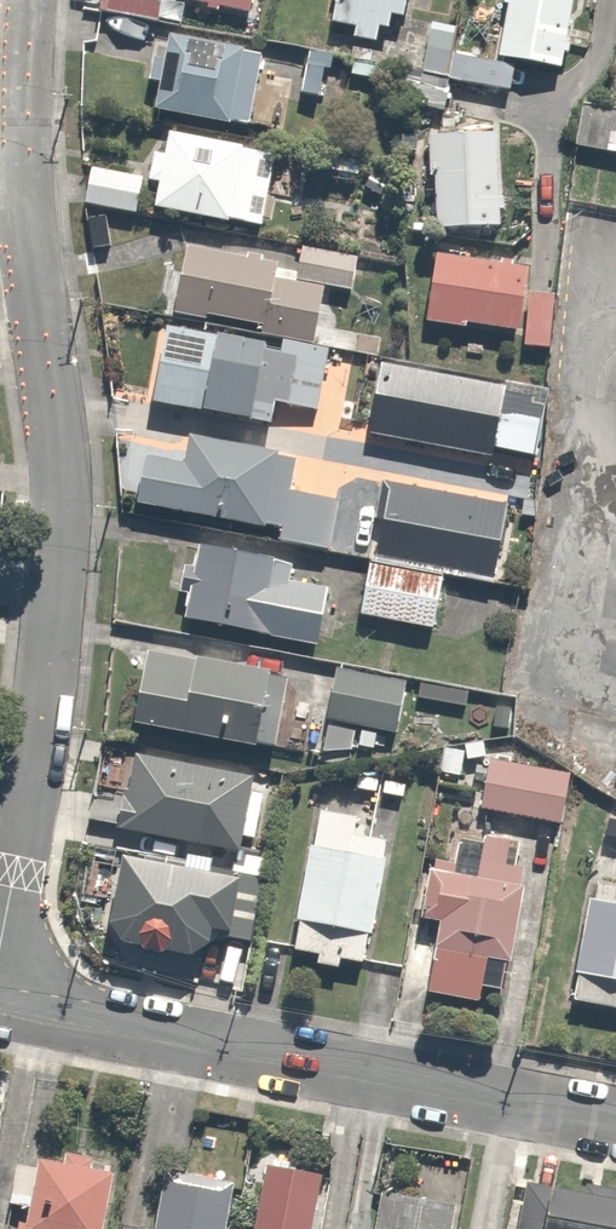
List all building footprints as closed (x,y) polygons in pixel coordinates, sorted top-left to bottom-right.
[(108,18),(164,27),(169,0),(111,0),(108,18)] [(180,9),(262,27),(268,0),(182,0),(180,9)] [(335,51),(415,66),(428,0),(344,0),(335,51)] [(519,68),(574,77),(588,0),(512,0),(501,64),(460,57),(465,29),(439,24),(429,79),(514,94),(519,68)] [(275,62),(177,40),(172,64),(156,61),(150,88),(170,93),(165,115),(258,136),(275,62)] [(586,109),(578,150),(615,157),(615,114),(586,109)] [(285,160),(177,139),(174,157),(164,155),(158,189),(170,191),(165,217),(237,231),(243,202),(276,208),(285,160)] [(500,141),(438,143),(442,242),(503,240),(500,141)] [(357,160),(311,152),(304,194),(349,202),(357,160)] [(151,181),(98,172),(91,213),(144,222),(151,181)] [(327,325),(332,287),(363,292),(368,261),(308,252),(304,274),(192,256),(182,318),(265,331),(264,340),(291,344),(333,351),(353,354),(357,329),(327,325)] [(537,274),(440,261),(431,325),(532,339),(530,353),(558,357),(566,301),(534,296),(537,274)] [(277,430),(280,412),(322,418),(333,351),(291,344),(289,359),(174,341),(163,412),(277,430)] [(558,401),(391,372),(378,446),(499,467),(501,456),(547,464),(558,401)] [(159,461),(150,511),(288,535),(286,546),(338,555),(346,509),(295,500),(301,465),(198,447),(195,467),(159,461)] [(390,493),(378,561),(452,575),(510,585),(522,516),(390,493)] [(306,568),(203,549),(199,571),(189,569),(184,599),(198,602),(194,627),(333,652),(342,601),(301,594),(306,568)] [(452,575),(378,561),(367,623),(441,637),(452,575)] [(297,687),(151,657),(136,728),(282,758),(297,687)] [(415,682),(342,669),(326,762),(361,768),(364,752),(380,754),(383,735),(405,738),(415,682)] [(134,793),(125,840),(218,857),(215,872),(247,878),(253,846),(266,848),(275,801),(259,798),(261,785),(149,765),(144,794),(134,793)] [(577,779),(494,766),(485,819),(569,832),(577,779)] [(373,971),(398,804),(373,800),(369,825),(322,818),(301,960),(373,971)] [(468,878),(435,872),(424,928),(448,932),(436,1002),(489,1012),(493,991),(507,993),(511,968),(521,969),(538,879),(520,875),(524,853),(475,843),(468,878)] [(224,966),(229,939),(258,945),(269,882),(247,878),(215,872),(212,888),(137,874),(123,952),(159,958),(156,979),(194,986),(198,961),(224,966)] [(602,887),(579,1008),(615,1016),(615,889),(602,887)] [(27,1228),(114,1228),(120,1181),(98,1179),(100,1163),(69,1159),(67,1175),(46,1172),(21,1169),(16,1213),(29,1215),(27,1228)] [(272,1169),(261,1228),(328,1228),(337,1180),(272,1169)] [(240,1193),(168,1180),(160,1228),(234,1228),(240,1193)] [(587,1189),(585,1197),(526,1185),(517,1228),(615,1228),(615,1194),(587,1189)] [(461,1212),(436,1207),(390,1199),(384,1228),(458,1228),(461,1212)]
